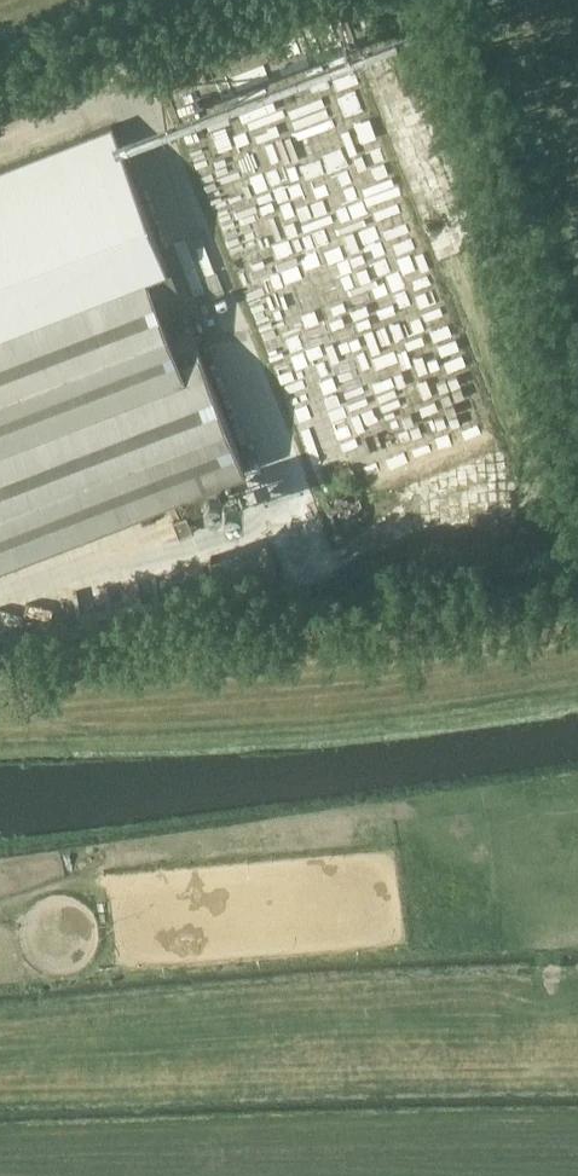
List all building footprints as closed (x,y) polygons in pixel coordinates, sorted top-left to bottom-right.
[(245,470),(181,306),(161,314),(146,277),(166,269),(110,126),(0,169),(0,565),(245,470)]
